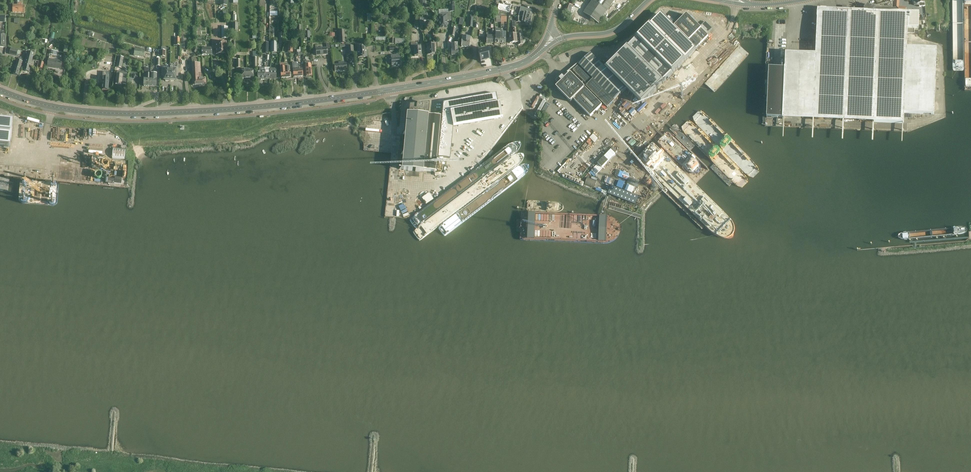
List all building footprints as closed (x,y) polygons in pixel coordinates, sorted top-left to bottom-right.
[(584,13),(599,23),(615,0),(593,0),(584,13)] [(899,0),(895,0),(894,9),(896,9),(898,12),(906,12),(906,8),(899,8),(899,0)] [(22,3),(19,3),(19,5),(13,5),(12,12),(24,13),(25,6),(22,6),(22,3)] [(567,4),(564,11),(570,13),(572,6),(567,4)] [(785,69),(783,119),(825,120),(874,122),(904,123),(904,113),(934,115),(936,54),(921,54),(922,48),(907,48),(907,34),(914,34),(914,31),(915,29),(918,29),(919,13),(901,13),(898,12),(896,10),(894,9),(875,9),(873,7),(871,9),(868,5),(864,8),(864,11),(858,11),(817,9),(816,54),(785,53),(785,69)] [(521,8),(518,17),(523,18),(522,22),(525,23),(529,24),(532,15),(531,14),(532,10),(525,9),(521,8)] [(451,21),(451,13),(442,13),(442,15),(439,15),(439,29),(447,28),(447,21),(451,21)] [(696,49),(708,36),(700,28),(686,15),(674,27),(696,49)] [(470,37),(462,37),(461,47),(469,47),(470,37)] [(637,38),(607,69),(641,103),(672,72),(637,38)] [(216,55),(217,55),(218,56),(222,55),(223,54),(227,54),(226,42),(215,43),(216,55)] [(413,46),(413,42),(410,43),(411,52),(414,52),(414,56),(421,56),(420,45),(413,46)] [(436,46),(436,42),(430,42),(431,45),(427,45),(427,55),(434,55),(434,46),(436,46)] [(330,51),(330,44),(326,44),(326,48),(316,49),(316,56),(327,55),(327,51),(330,51)] [(367,57),(366,47),(357,47),(358,58),(367,57)] [(145,50),(135,48),(134,56),(144,57),(145,50)] [(489,60),(487,50),(482,51),(482,52),(478,53),(481,62),(485,61),(485,60),(486,59),(486,60),(489,60)] [(34,53),(27,51),(23,67),(24,67),(23,70),(29,72),(34,53)] [(561,76),(556,82),(559,85),(556,88),(570,102),(573,100),(590,117),(602,105),(591,93),(592,92),(607,107),(626,89),(607,69),(601,64),(601,63),(591,53),(573,70),(587,85),(586,86),(590,90),(588,91),(571,73),(569,71),(562,77),(561,76)] [(401,65),(400,55),(391,56),(392,66),(401,65)] [(22,59),(18,58),(18,60),(17,60),(13,74),(18,76),(22,62),(22,61),(22,59)] [(62,61),(49,59),(47,67),(61,69),(62,61)] [(201,79),(200,59),(197,60),(197,63),(192,63),(193,85),(206,85),(205,79),(201,79)] [(339,65),(334,66),(335,72),(347,70),(346,64),(345,64),(345,62),(338,63),(339,65)] [(165,81),(170,81),(170,68),(162,68),(162,76),(164,76),(164,80),(165,80),(165,81)] [(178,68),(170,68),(170,81),(174,81),(174,80),(176,80),(176,76),(178,76),(178,68)] [(769,68),(767,118),(783,119),(785,69),(769,68)] [(117,75),(115,84),(121,85),(121,84),(126,84),(127,72),(123,72),(123,75),(117,74),(117,75)] [(488,95),(484,96),(486,108),(488,120),(489,121),(502,119),(499,103),(498,103),(496,94),(488,95)] [(484,96),(472,98),(476,121),(477,122),(477,123),(489,121),(488,120),(486,108),(484,96)] [(463,100),(460,100),(461,102),(465,125),(465,126),(477,123),(477,122),(476,121),(472,98),(463,100)] [(443,103),(441,126),(442,126),(453,127),(453,128),(465,126),(465,125),(461,102),(460,100),(443,103)] [(543,100),(534,116),(537,117),(546,102),(544,100),(543,100)] [(427,116),(429,104),(410,107),(409,115),(407,115),(402,169),(435,172),(440,118),(427,116)] [(9,148),(11,148),(13,122),(12,122),(0,121),(0,147),(9,148)] [(441,128),(440,133),(449,134),(452,135),(453,128),(453,127),(442,126),(441,126),(441,127),(441,128)] [(440,133),(440,141),(452,143),(452,137),(452,135),(449,134),(440,133)] [(440,141),(439,149),(451,151),(452,143),(440,141)] [(113,148),(112,159),(124,160),(125,149),(113,148)] [(439,149),(438,157),(450,159),(451,151),(439,149)] [(587,177),(585,185),(593,188),(596,181),(587,177)] [(609,186),(607,193),(634,204),(637,197),(609,186)]
